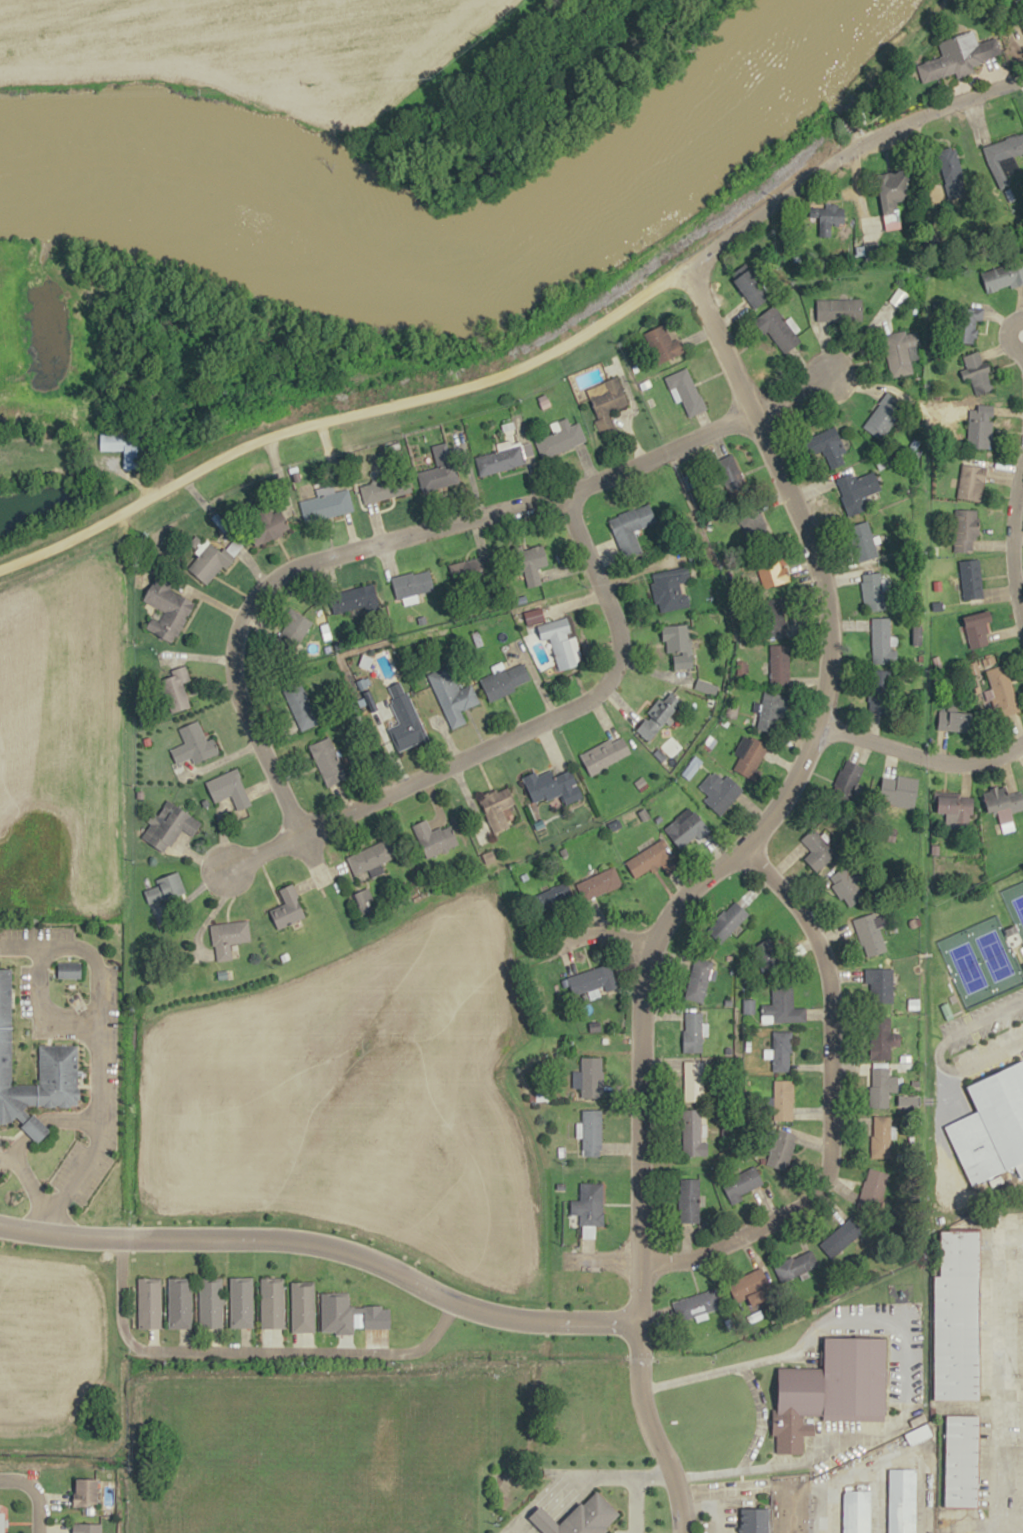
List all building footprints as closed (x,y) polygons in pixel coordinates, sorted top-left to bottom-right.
[(938,41),(942,57),(917,63),(922,83),(974,69),(972,63),(999,56),(995,38),(977,43),(974,31),(938,41)] [(1008,162),(1022,157),(1022,144),(1019,133),(983,146),(997,189),(1015,183),(1008,162)] [(946,194),(962,193),(960,155),(944,156),(946,194)] [(916,197),(914,170),(882,172),(884,214),(902,213),(901,198),(916,197)] [(979,269),(986,294),(1022,283),(1022,268),(1020,258),(979,269)] [(757,308),(775,295),(754,268),(737,281),(757,308)] [(818,299),(818,321),(864,321),(864,299),(818,299)] [(800,344),(778,306),(759,317),(781,355),(800,344)] [(975,343),(975,306),(956,306),(956,343),(975,343)] [(658,365),(686,353),(680,339),(673,342),(666,325),(645,333),(658,365)] [(883,335),(891,377),(913,373),(911,361),(923,358),(917,329),(883,335)] [(994,389),(981,350),(963,356),(976,396),(994,389)] [(707,410),(689,367),(665,377),(671,391),(678,388),(690,417),(707,410)] [(587,389),(603,436),(617,431),(610,412),(629,406),(620,377),(587,389)] [(881,440),(907,405),(888,392),(863,427),(881,440)] [(993,411),(969,411),(969,447),(993,447),(993,411)] [(580,422),(570,426),(567,418),(552,423),(555,434),(535,440),(541,459),(587,443),(580,422)] [(815,434),(822,460),(845,454),(838,427),(815,434)] [(148,434),(101,433),(101,451),(125,451),(124,469),(148,469),(148,434)] [(417,473),(422,492),(459,483),(450,442),(432,446),(437,468),(417,473)] [(525,464),(520,443),(497,449),(498,451),(475,457),(480,476),(525,464)] [(874,457),(879,469),(894,462),(888,450),(874,457)] [(986,468),(962,464),(956,497),(980,501),(986,468)] [(857,478),(855,472),(835,479),(849,517),(866,510),(861,497),(881,490),(875,472),(857,478)] [(679,479),(686,492),(699,486),(692,473),(679,479)] [(411,492),(407,474),(359,485),(363,504),(411,492)] [(353,510),(347,488),(299,501),(305,523),(353,510)] [(241,506),(254,545),(290,532),(282,510),(271,513),(266,498),(241,506)] [(608,519),(623,559),(642,553),(634,530),(656,522),(650,504),(608,519)] [(740,516),(750,546),(768,540),(758,510),(740,516)] [(955,510),(955,551),(977,551),(977,510),(955,510)] [(851,526),(862,561),(878,556),(867,521),(851,526)] [(208,538),(184,566),(208,586),(232,558),(208,538)] [(549,580),(538,546),(519,553),(531,587),(549,580)] [(450,562),(453,582),(497,575),(494,555),(450,562)] [(786,583),(777,557),(755,563),(764,590),(786,583)] [(983,598),(980,560),(960,561),(962,600),(983,598)] [(689,606),(687,593),(683,594),(681,583),(690,582),(687,567),(650,574),(657,612),(689,606)] [(397,600),(434,589),(428,568),(391,579),(397,600)] [(860,574),(864,612),(884,610),(881,572),(860,574)] [(174,643),(195,598),(154,579),(142,604),(160,612),(156,619),(151,617),(145,630),(174,643)] [(364,608),(364,611),(379,608),(374,584),(331,594),(336,614),(364,608)] [(777,610),(762,614),(768,637),(783,633),(777,610)] [(582,665),(570,617),(538,625),(542,640),(550,638),(558,671),(582,665)] [(966,621),(970,649),(989,646),(986,623),(995,622),(994,617),(966,621)] [(871,619),(872,665),(897,664),(897,652),(890,652),(890,618),(871,619)] [(665,626),(667,669),(692,668),(690,625),(665,626)] [(769,685),(790,685),(790,645),(769,645),(769,685)] [(532,683),(523,662),(481,679),(489,700),(532,683)] [(479,703),(471,682),(458,687),(449,665),(428,673),(450,730),(466,723),(461,710),(479,703)] [(987,670),(999,718),(1019,713),(1007,665),(987,670)] [(183,682),(189,681),(185,666),(169,670),(171,676),(160,679),(168,714),(189,709),(183,682)] [(869,713),(889,714),(890,673),(870,672),(869,713)] [(300,731),(318,724),(299,679),(281,686),(300,731)] [(405,682),(390,687),(394,698),(389,699),(398,725),(388,728),(396,752),(425,742),(405,682)] [(789,697),(765,691),(755,729),(780,735),(789,697)] [(973,732),(974,712),(938,711),(937,731),(973,732)] [(194,763),(219,753),(213,738),(205,741),(198,721),(178,729),(184,744),(170,749),(176,764),(192,758),(194,763)] [(580,754),(590,775),(631,755),(621,734),(580,754)] [(326,786),(346,778),(329,737),(310,745),(326,786)] [(734,770),(752,779),(769,746),(750,737),(734,770)] [(523,779),(534,806),(561,794),(566,805),(584,798),(571,769),(555,776),(552,767),(523,779)] [(251,806),(238,769),(206,781),(214,802),(231,796),(237,811),(251,806)] [(744,791),(728,775),(723,780),(713,771),(695,789),(721,814),(744,791)] [(917,789),(895,786),(897,776),(883,773),(877,814),(903,818),(904,810),(913,812),(917,789)] [(510,827),(504,808),(514,805),(509,786),(480,795),(492,833),(510,827)] [(988,815),(997,813),(1000,827),(1014,824),(1011,812),(1022,810),(1022,796),(1022,792),(1015,793),(1014,786),(983,793),(988,815)] [(141,837),(166,853),(181,829),(193,836),(202,822),(165,799),(141,837)] [(668,829),(681,849),(707,833),(694,812),(668,829)] [(459,845),(450,824),(431,833),(426,820),(412,826),(426,859),(459,845)] [(804,859),(818,873),(838,853),(813,828),(801,840),(812,851),(804,859)] [(626,862),(637,879),(661,865),(668,875),(680,868),(663,839),(626,862)] [(396,858),(388,840),(347,857),(355,875),(396,858)] [(828,882),(850,908),(871,891),(849,865),(828,882)] [(576,884),(584,902),(621,885),(613,867),(576,884)] [(184,895),(178,873),(155,879),(157,887),(145,890),(149,905),(157,903),(162,920),(172,917),(167,900),(184,895)] [(574,901),(565,882),(532,898),(541,917),(574,901)] [(279,889),(285,904),(270,910),(277,929),(306,917),(293,884),(279,889)] [(749,914),(735,901),(712,925),(726,939),(749,914)] [(855,919),(864,957),(887,952),(881,927),(889,925),(886,912),(855,919)] [(232,960),(231,943),(250,941),(249,921),(212,924),(215,961),(232,960)] [(703,1003),(713,960),(694,956),(684,998),(703,1003)] [(58,962),(58,977),(81,978),(81,962),(58,962)] [(611,962),(619,988),(588,999),(586,991),(574,995),(567,976),(611,962)] [(14,1120),(17,1116),(24,1123),(40,1141),(52,1129),(27,1109),(30,1106),(79,1106),(80,1046),(38,1046),(39,1084),(12,1084),(12,968),(0,968),(0,1120),(14,1120)] [(893,968),(865,968),(865,1005),(893,1005),(893,968)] [(806,1020),(806,1007),(794,1007),(793,983),(771,983),(772,1005),(761,1005),(761,1021),(806,1020)] [(703,1011),(684,1011),(684,1053),(703,1053),(703,1011)] [(899,1021),(873,1021),(873,1056),(899,1056),(899,1021)] [(792,1031),(773,1031),(773,1071),(792,1071),(792,1031)] [(582,1056),(582,1070),(573,1070),(573,1088),(581,1088),(581,1096),(601,1096),(601,1057),(582,1056)] [(965,1085),(976,1110),(945,1125),(971,1185),(1016,1166),(1022,1180),(1022,1065),(1020,1059),(965,1085)] [(684,1061),(684,1101),(706,1101),(706,1061),(684,1061)] [(900,1091),(900,1076),(890,1076),(890,1066),(871,1066),(872,1107),(890,1107),(890,1091),(900,1091)] [(774,1079),(774,1119),(794,1119),(794,1079),(774,1079)] [(602,1109),(601,1155),(582,1154),(582,1137),(575,1137),(576,1121),(582,1121),(583,1109),(602,1109)] [(683,1155),(703,1155),(703,1109),(683,1109),(683,1155)] [(873,1158),(892,1158),(892,1115),(873,1115),(873,1158)] [(771,1166),(791,1166),(791,1128),(771,1128),(771,1166)] [(731,1202),(765,1185),(755,1165),(721,1181),(731,1202)] [(859,1198),(877,1206),(890,1174),(873,1167),(859,1198)] [(700,1222),(699,1178),(679,1178),(679,1222),(700,1222)] [(595,1238),(595,1225),(602,1226),(603,1182),(573,1182),(572,1201),(568,1201),(567,1215),(579,1215),(579,1226),(582,1226),(582,1238),(595,1238)] [(822,1241),(834,1255),(865,1230),(853,1215),(822,1241)] [(934,1398),(935,1274),(942,1274),(942,1230),(981,1230),(979,1399),(934,1398)] [(775,1263),(781,1280),(819,1267),(813,1250),(775,1263)] [(765,1303),(767,1276),(737,1274),(735,1300),(765,1303)] [(137,1277),(138,1327),(152,1327),(161,1327),(161,1277),(137,1277)] [(167,1277),(168,1328),(182,1327),(193,1327),(192,1277),(167,1277)] [(199,1277),(199,1327),(214,1327),(223,1327),(223,1277),(199,1277)] [(230,1277),(230,1327),(244,1326),(254,1326),(253,1277),(230,1277)] [(260,1277),(260,1327),(273,1327),(285,1327),(284,1277),(260,1277)] [(291,1282),(292,1332),(303,1332),(316,1332),(315,1282),(291,1282)] [(677,1321),(721,1309),(716,1289),(672,1301),(677,1321)] [(889,1337),(827,1336),(826,1368),(778,1367),(776,1453),(802,1454),(803,1436),(816,1436),(816,1424),(805,1424),(805,1418),(886,1420),(889,1337)] [(947,1415),(945,1505),(978,1506),(980,1415),(947,1415)] [(916,1469),(915,1532),(887,1532),(888,1469),(916,1469)] [(100,1478),(100,1503),(90,1503),(90,1507),(72,1507),(72,1493),(78,1493),(78,1478),(100,1478)] [(620,1514),(601,1532),(544,1532),(529,1517),(542,1505),(559,1523),(568,1515),(598,1490),(620,1514)] [(870,1491),(870,1532),(842,1532),(843,1490),(870,1491)] [(768,1509),(768,1532),(739,1532),(740,1508),(768,1509)] [(72,1532),(101,1532),(101,1523),(72,1523),(72,1532)]
